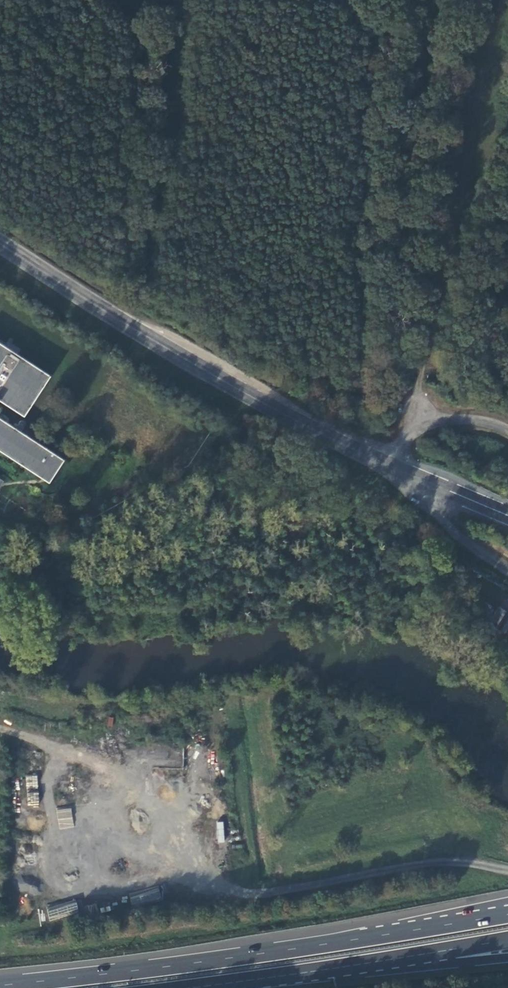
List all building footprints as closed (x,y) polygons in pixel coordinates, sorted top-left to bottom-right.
[(0,344),(0,402),(24,418),(51,377),(0,344)] [(455,369),(446,367),(445,375),(454,376),(455,369)] [(7,422),(10,418),(10,417),(14,411),(0,402),(0,418),(7,422)] [(42,479),(57,456),(0,419),(0,452),(42,479)] [(65,461),(57,456),(42,479),(50,484),(65,461)] [(499,607),(491,619),(498,624),(497,626),(507,634),(507,613),(499,607)] [(493,625),(490,623),(480,617),(476,623),(490,632),(493,625)] [(26,805),(38,806),(38,775),(27,775),(26,805)] [(71,807),(56,810),(59,829),(74,827),(71,807)] [(216,822),(218,842),(225,842),(223,822),(216,822)] [(48,919),(78,914),(76,900),(46,906),(48,919)]
